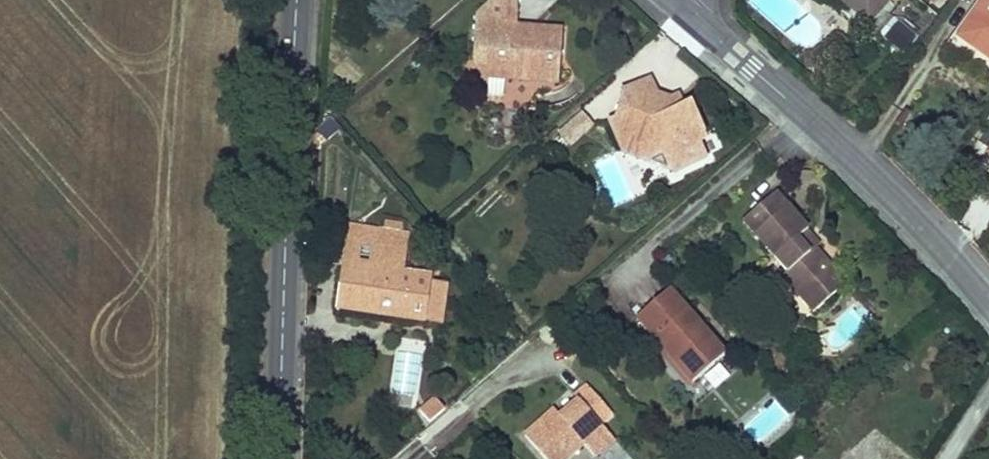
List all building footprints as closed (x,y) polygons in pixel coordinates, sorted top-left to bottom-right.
[(476,17),(473,61),(488,76),(559,82),(563,31),(533,28),(518,39),(505,25),(517,26),(518,0),(491,0),(476,17)] [(868,23),(889,0),(842,0),(868,23)] [(959,36),(988,61),(988,0),(984,0),(959,36)] [(882,41),(902,57),(921,34),(900,18),(882,41)] [(517,26),(505,25),(518,39),(533,28),(517,26)] [(665,151),(674,172),(706,157),(697,135),(705,131),(698,115),(694,117),(688,102),(682,104),(678,94),(660,101),(650,80),(620,92),(623,100),(618,116),(609,120),(622,151),(639,143),(646,159),(665,151)] [(581,112),(556,135),(570,150),(595,127),(581,112)] [(639,143),(622,151),(674,172),(665,151),(646,159),(639,143)] [(803,234),(808,230),(775,192),(743,219),(788,272),(783,277),(813,310),(845,284),(815,249),(803,234)] [(349,225),(343,264),(369,268),(375,229),(349,225)] [(337,309),(425,322),(430,283),(431,278),(404,273),(394,272),(395,265),(405,267),(410,235),(375,229),(369,268),(343,264),(337,309)] [(820,244),(808,230),(803,234),(815,249),(820,244)] [(404,273),(405,267),(395,265),(394,272),(404,273)] [(447,286),(430,283),(425,322),(441,324),(447,286)] [(669,289),(635,317),(662,347),(693,383),(726,355),(669,289)] [(689,386),(693,383),(662,347),(658,351),(689,386)] [(576,395),(580,400),(561,416),(554,408),(525,434),(547,458),(565,458),(584,444),(594,456),(613,440),(600,423),(611,414),(587,385),(576,395)]
